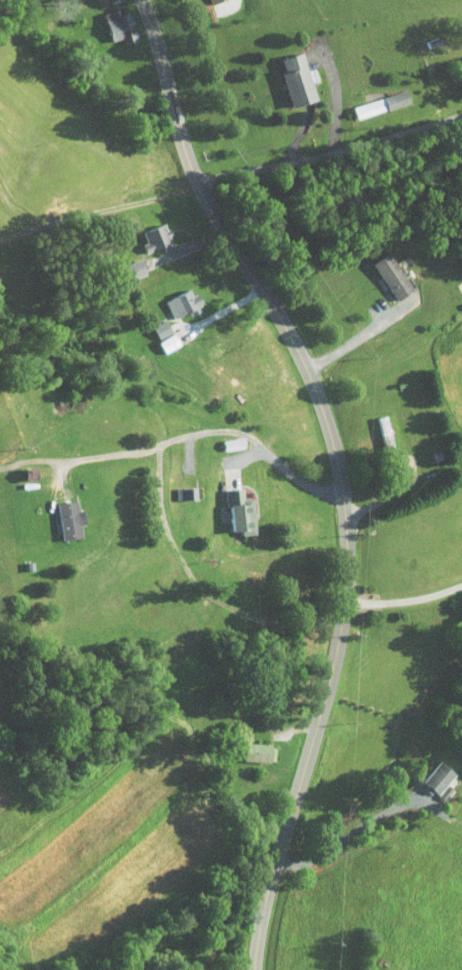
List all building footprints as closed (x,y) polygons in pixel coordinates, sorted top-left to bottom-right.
[(117,5),(105,8),(104,4),(88,7),(94,35),(108,32),(109,36),(124,33),(117,5)] [(264,51),(267,66),(264,67),(272,101),(300,94),(288,46),(264,51)] [(395,96),(391,84),(336,101),(340,113),(395,96)] [(126,238),(129,247),(148,240),(149,244),(157,241),(149,217),(127,224),(131,236),(126,238)] [(356,255),(380,294),(397,283),(373,245),(356,255)] [(104,262),(111,278),(134,268),(127,252),(104,262)] [(176,309),(187,303),(175,281),(149,295),(159,312),(174,304),(176,309)] [(164,341),(151,314),(137,321),(149,348),(164,341)] [(178,482),(161,482),(161,494),(178,493),(178,482)] [(227,492),(227,482),(210,483),(211,528),(236,527),(235,492),(227,492)] [(62,520),(68,519),(64,494),(40,498),(46,534),(64,531),(62,520)] [(227,755),(259,756),(259,739),(227,738),(227,755)] [(433,778),(441,768),(423,755),(406,777),(431,796),(440,783),(433,778)]
